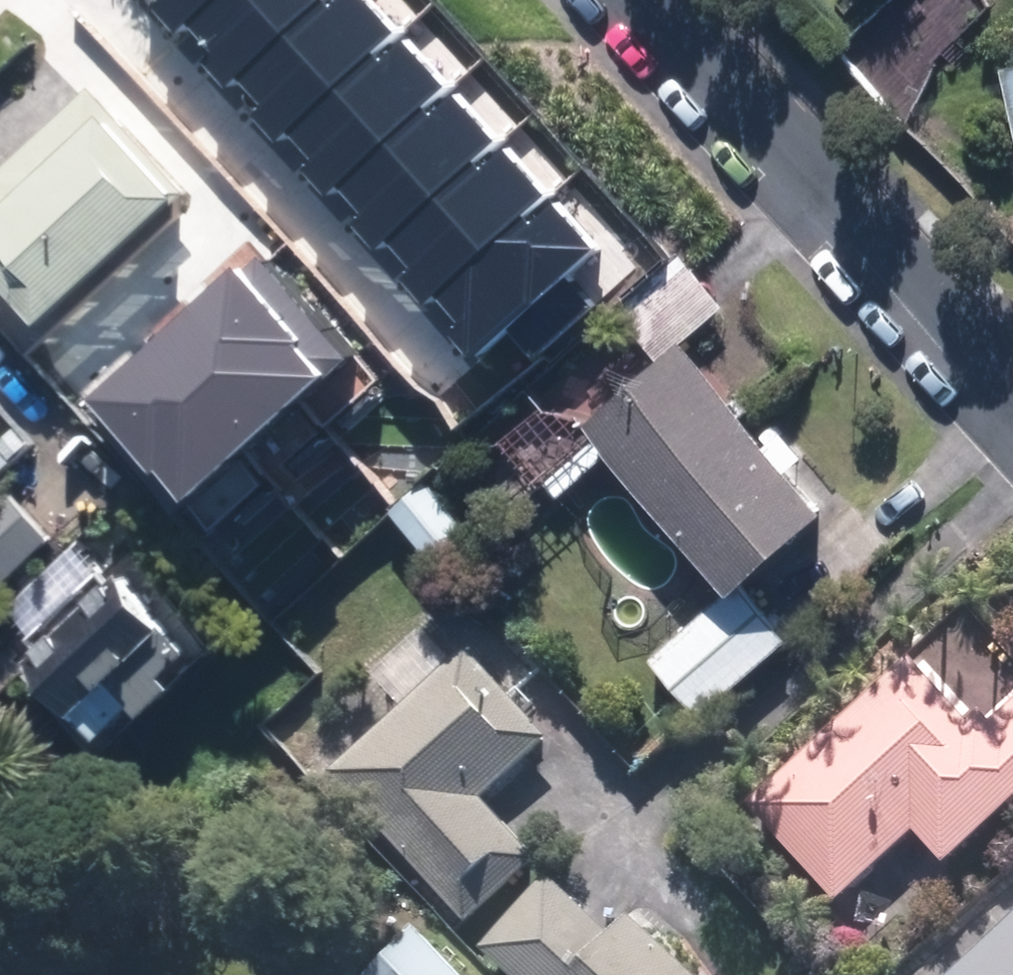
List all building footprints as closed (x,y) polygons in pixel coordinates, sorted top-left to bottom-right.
[(186,41),(231,0),(148,0),(186,41)] [(186,41),(236,95),(339,0),(231,0),(186,41)] [(236,95),(286,149),(395,50),(348,0),(339,0),(236,95)] [(395,50),(286,149),(335,202),(444,103),(395,50)] [(1012,158),(1012,77),(997,81),(1012,158)] [(31,336),(174,205),(79,101),(0,174),(0,302),(31,336)] [(444,103),(335,202),(385,256),(494,157),(444,103)] [(494,157),(385,256),(434,309),(542,209),(494,157)] [(542,209),(434,309),(482,361),(591,262),(542,209)] [(612,317),(654,369),(719,313),(677,259),(612,317)] [(156,483),(180,510),(315,392),(285,359),(292,353),(231,283),(86,410),(153,486),(156,483)] [(738,596),(817,523),(676,351),(654,369),(581,434),(622,496),(656,533),(721,610),(738,596)] [(416,552),(438,577),(473,548),(434,501),(398,530),(416,552)] [(14,675),(25,686),(20,692),(59,730),(64,725),(90,750),(125,714),(139,728),(171,696),(157,682),(175,664),(65,555),(1,620),(36,654),(14,675)] [(647,666),(696,725),(783,648),(738,596),(711,610),(647,666)] [(546,745),(466,658),(327,786),(463,933),(530,872),(474,811),(546,745)] [(900,662),(741,812),(835,911),(908,842),(939,875),(1010,808),(1012,811),(1012,710),(977,744),(900,662)] [(607,944),(592,931),(542,886),(529,901),(476,960),(492,974),(673,974),(620,928),(607,944)] [(408,923),(362,972),(359,974),(457,974),(408,923)] [(963,974),(1012,974),(1012,933),(963,974)]
